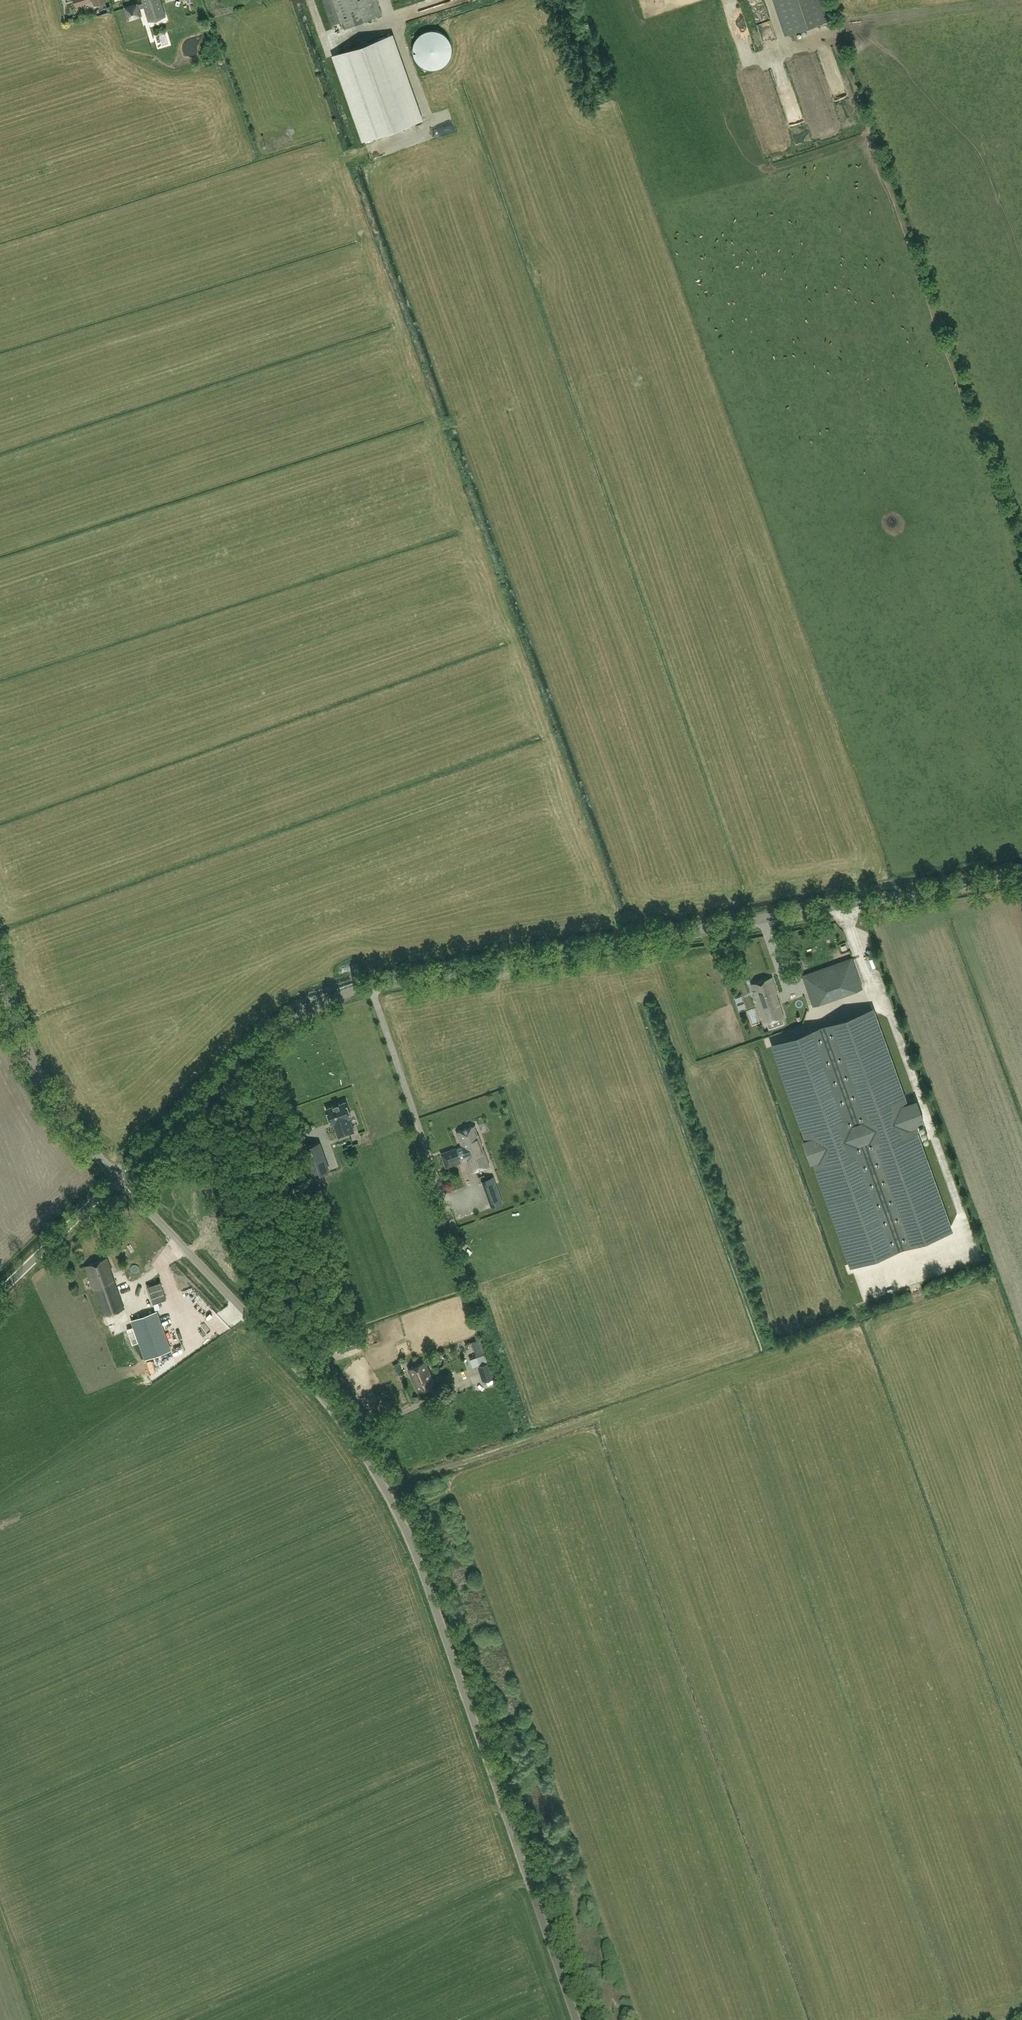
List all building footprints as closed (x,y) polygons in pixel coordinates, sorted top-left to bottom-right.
[(125,7),(129,19),(141,15),(139,8),(145,6),(147,13),(163,9),(160,0),(143,0),(144,2),(137,4),(137,3),(125,7)] [(334,32),(382,15),(377,0),(323,0),(334,32)] [(475,2),(474,0),(442,0),(446,12),(475,2)] [(820,0),(775,0),(786,33),(827,20),(820,0)] [(391,35),(334,55),(364,140),(421,120),(391,35)] [(384,136),(378,139),(381,147),(388,144),(384,136)] [(377,149),(378,156),(390,154),(389,147),(377,149)] [(861,987),(851,959),(804,976),(814,1004),(861,987)] [(772,977),(752,984),(758,1001),(765,1022),(784,1016),(776,993),(778,993),(772,977)] [(924,1121),(917,1101),(906,1104),(873,1010),(773,1045),(807,1140),(803,1141),(811,1161),(814,1160),(851,1263),(950,1228),(913,1124),(924,1121)] [(346,1101),(326,1108),(331,1123),(334,1122),(339,1137),(354,1131),(349,1116),(351,1116),(346,1101)] [(443,1154),(447,1166),(466,1160),(470,1172),(488,1166),(474,1126),(456,1132),(462,1147),(443,1154)] [(305,1163),(323,1157),(317,1143),(300,1149),(305,1163)] [(492,1208),(503,1203),(493,1176),(482,1180),(492,1208)] [(113,1246),(117,1253),(122,1250),(118,1243),(113,1246)] [(108,1259),(86,1267),(93,1287),(95,1287),(106,1317),(125,1310),(112,1273),(113,1272),(108,1259)] [(143,1308),(157,1306),(154,1293),(134,1297),(136,1306),(143,1305),(143,1308)] [(157,1310),(131,1319),(145,1359),(171,1349),(157,1310)] [(357,1336),(340,1342),(342,1348),(353,1344),(354,1347),(360,1345),(357,1336)] [(481,1359),(489,1357),(484,1337),(475,1339),(478,1354),(472,1355),(474,1364),(482,1363),(481,1359)] [(409,1368),(418,1392),(435,1385),(426,1362),(409,1368)] [(482,1381),(494,1378),(489,1362),(478,1366),(482,1381)]
